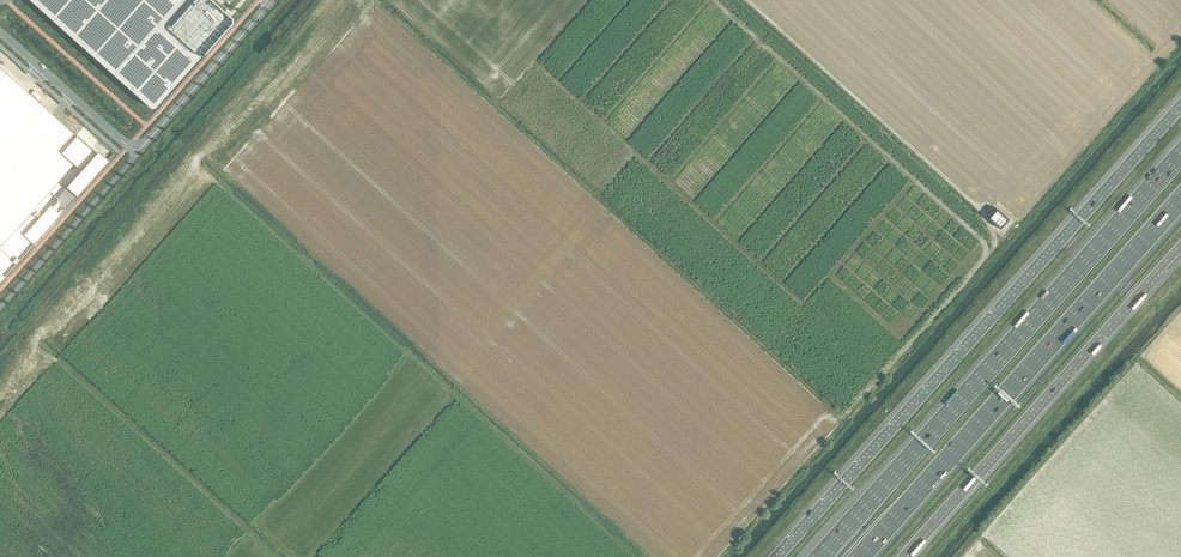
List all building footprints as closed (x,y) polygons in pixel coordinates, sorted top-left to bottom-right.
[(32,1),(150,106),(151,107),(151,108),(153,108),(154,108),(155,108),(156,108),(156,107),(157,107),(157,106),(159,104),(205,53),(221,35),(229,26),(232,23),(232,22),(233,21),(233,20),(233,19),(233,18),(232,18),(232,17),(231,16),(224,10),(213,0),(31,0),(32,1)] [(20,258),(58,215),(59,216),(59,215),(58,214),(66,204),(67,205),(68,206),(68,205),(97,172),(106,161),(76,135),(73,132),(68,128),(53,114),(0,67),(0,280),(20,258)] [(1001,228),(1009,219),(998,209),(990,218),(1001,228)]
